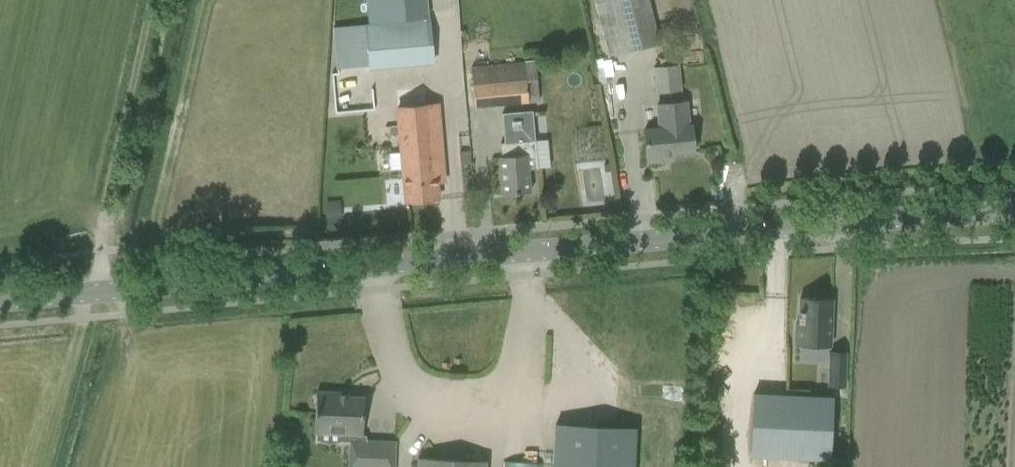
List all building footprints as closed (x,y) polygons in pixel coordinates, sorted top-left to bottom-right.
[(421,0),(367,0),(369,19),(422,14),(421,0)] [(607,58),(658,45),(647,0),(593,0),(607,58)] [(433,64),(429,18),(365,24),(369,69),(433,64)] [(473,107),(537,101),(534,61),(469,67),(473,107)] [(653,68),(655,93),(680,90),(678,65),(653,68)] [(673,154),(693,152),(691,123),(688,123),(687,103),(672,104),(672,103),(656,105),(659,129),(643,130),(646,162),(674,160),(673,154)] [(435,177),(443,176),(441,156),(436,104),(397,108),(404,182),(405,202),(437,199),(435,177)] [(503,143),(500,143),(501,158),(500,158),(501,174),(503,194),(528,192),(526,169),(536,169),(532,111),(527,111),(501,113),(503,143)] [(339,200),(325,201),(325,218),(340,217),(339,200)] [(829,346),(830,298),(799,297),(798,323),(795,323),(794,345),(829,346)] [(846,387),(847,351),(828,350),(827,387),(846,387)] [(394,443),(362,441),(364,397),(336,396),(336,393),(316,392),(314,433),(315,433),(315,440),(318,440),(321,442),(325,443),(328,443),(332,443),(340,442),(349,442),(348,466),(393,466),(394,443)] [(750,455),(829,460),(832,398),(754,393),(750,455)] [(555,424),(552,466),(633,466),(635,428),(555,424)] [(485,461),(417,458),(417,466),(485,466),(485,461)]
